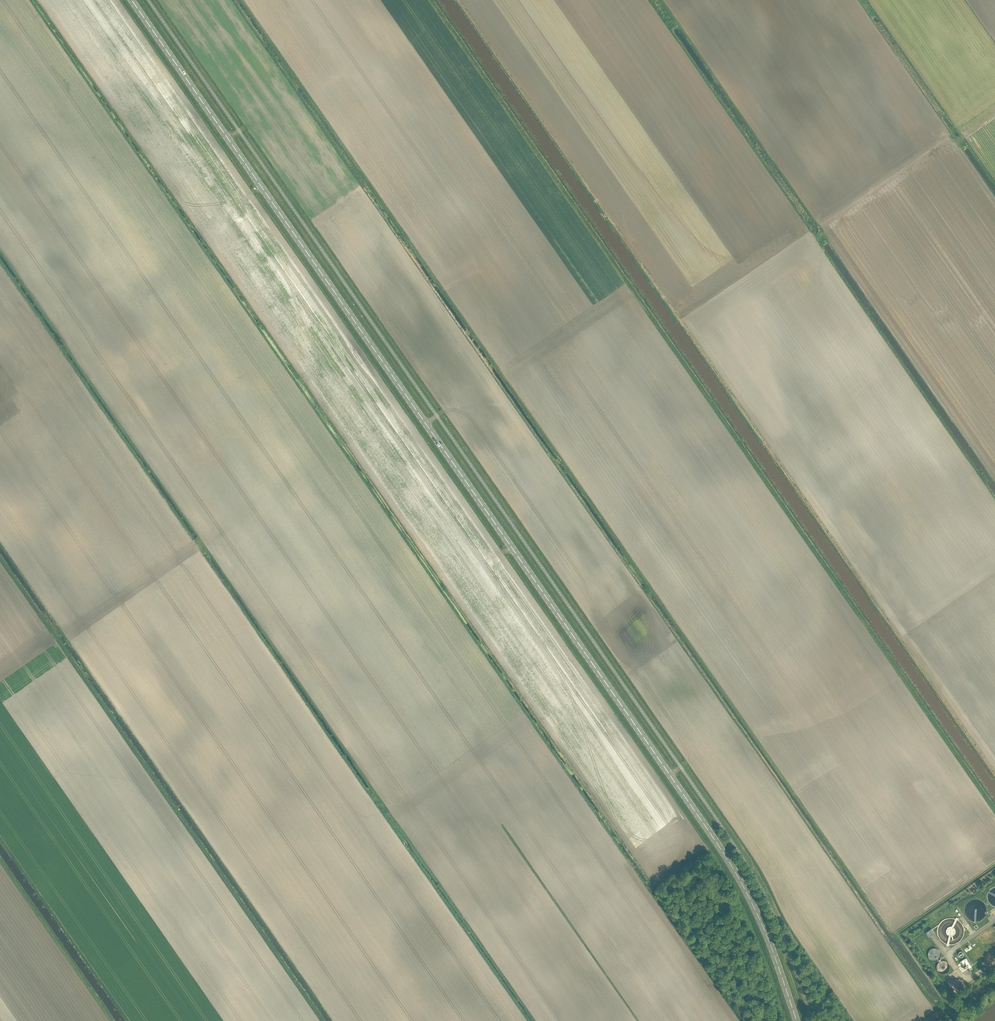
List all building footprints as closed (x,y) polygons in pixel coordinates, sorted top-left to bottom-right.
[(926,932),(929,937),(935,933),(932,928),(926,932)]
